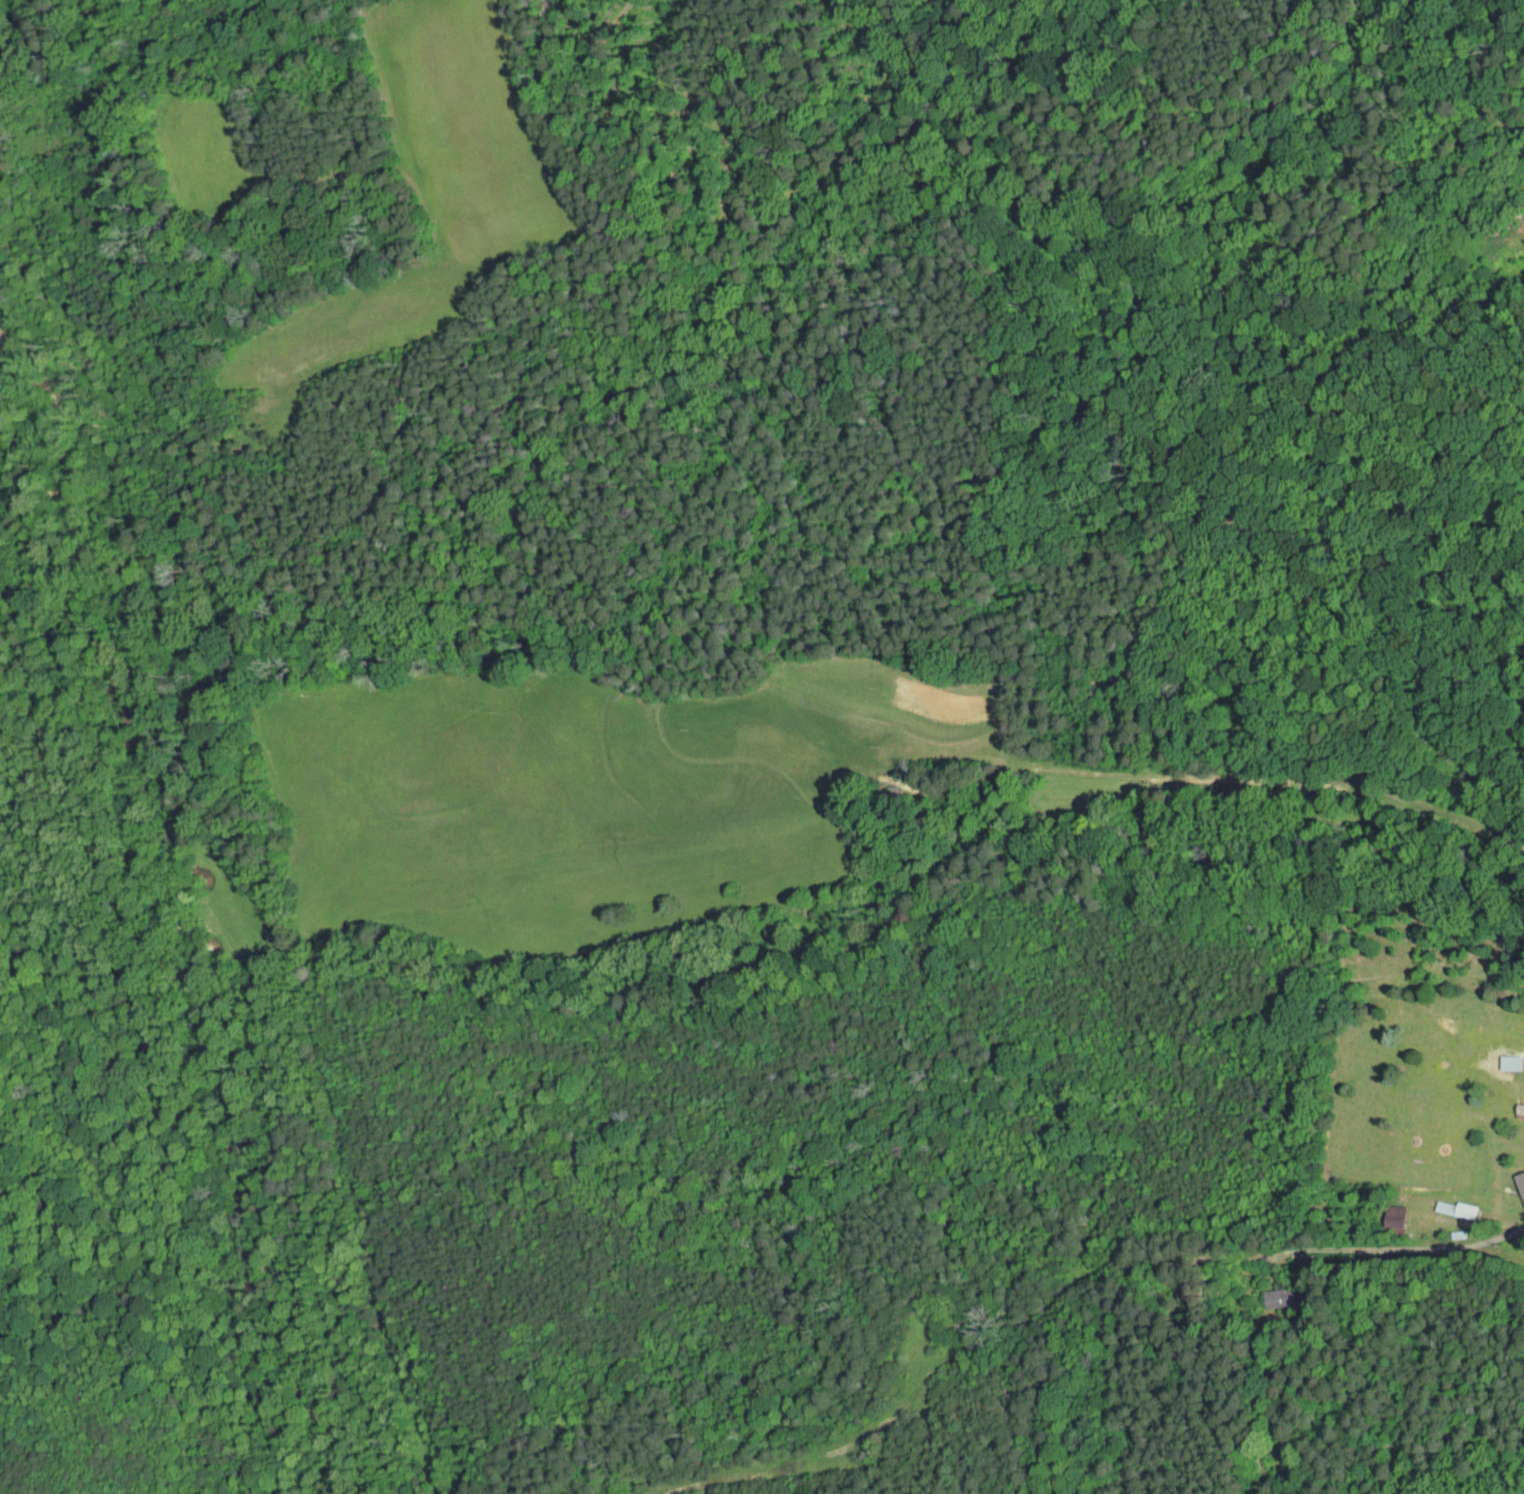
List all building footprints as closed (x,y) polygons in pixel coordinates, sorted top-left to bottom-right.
[(1486,1063),(1507,1064),(1507,1049),(1486,1049),(1486,1063)] [(1523,1201),(1523,1182),(1516,1162),(1497,1169),(1513,1206),(1523,1201)] [(1464,1201),(1443,1195),(1442,1199),(1423,1195),(1421,1204),(1461,1214),(1464,1201)] [(1282,1283),(1251,1284),(1252,1301),(1282,1300),(1282,1283)]
